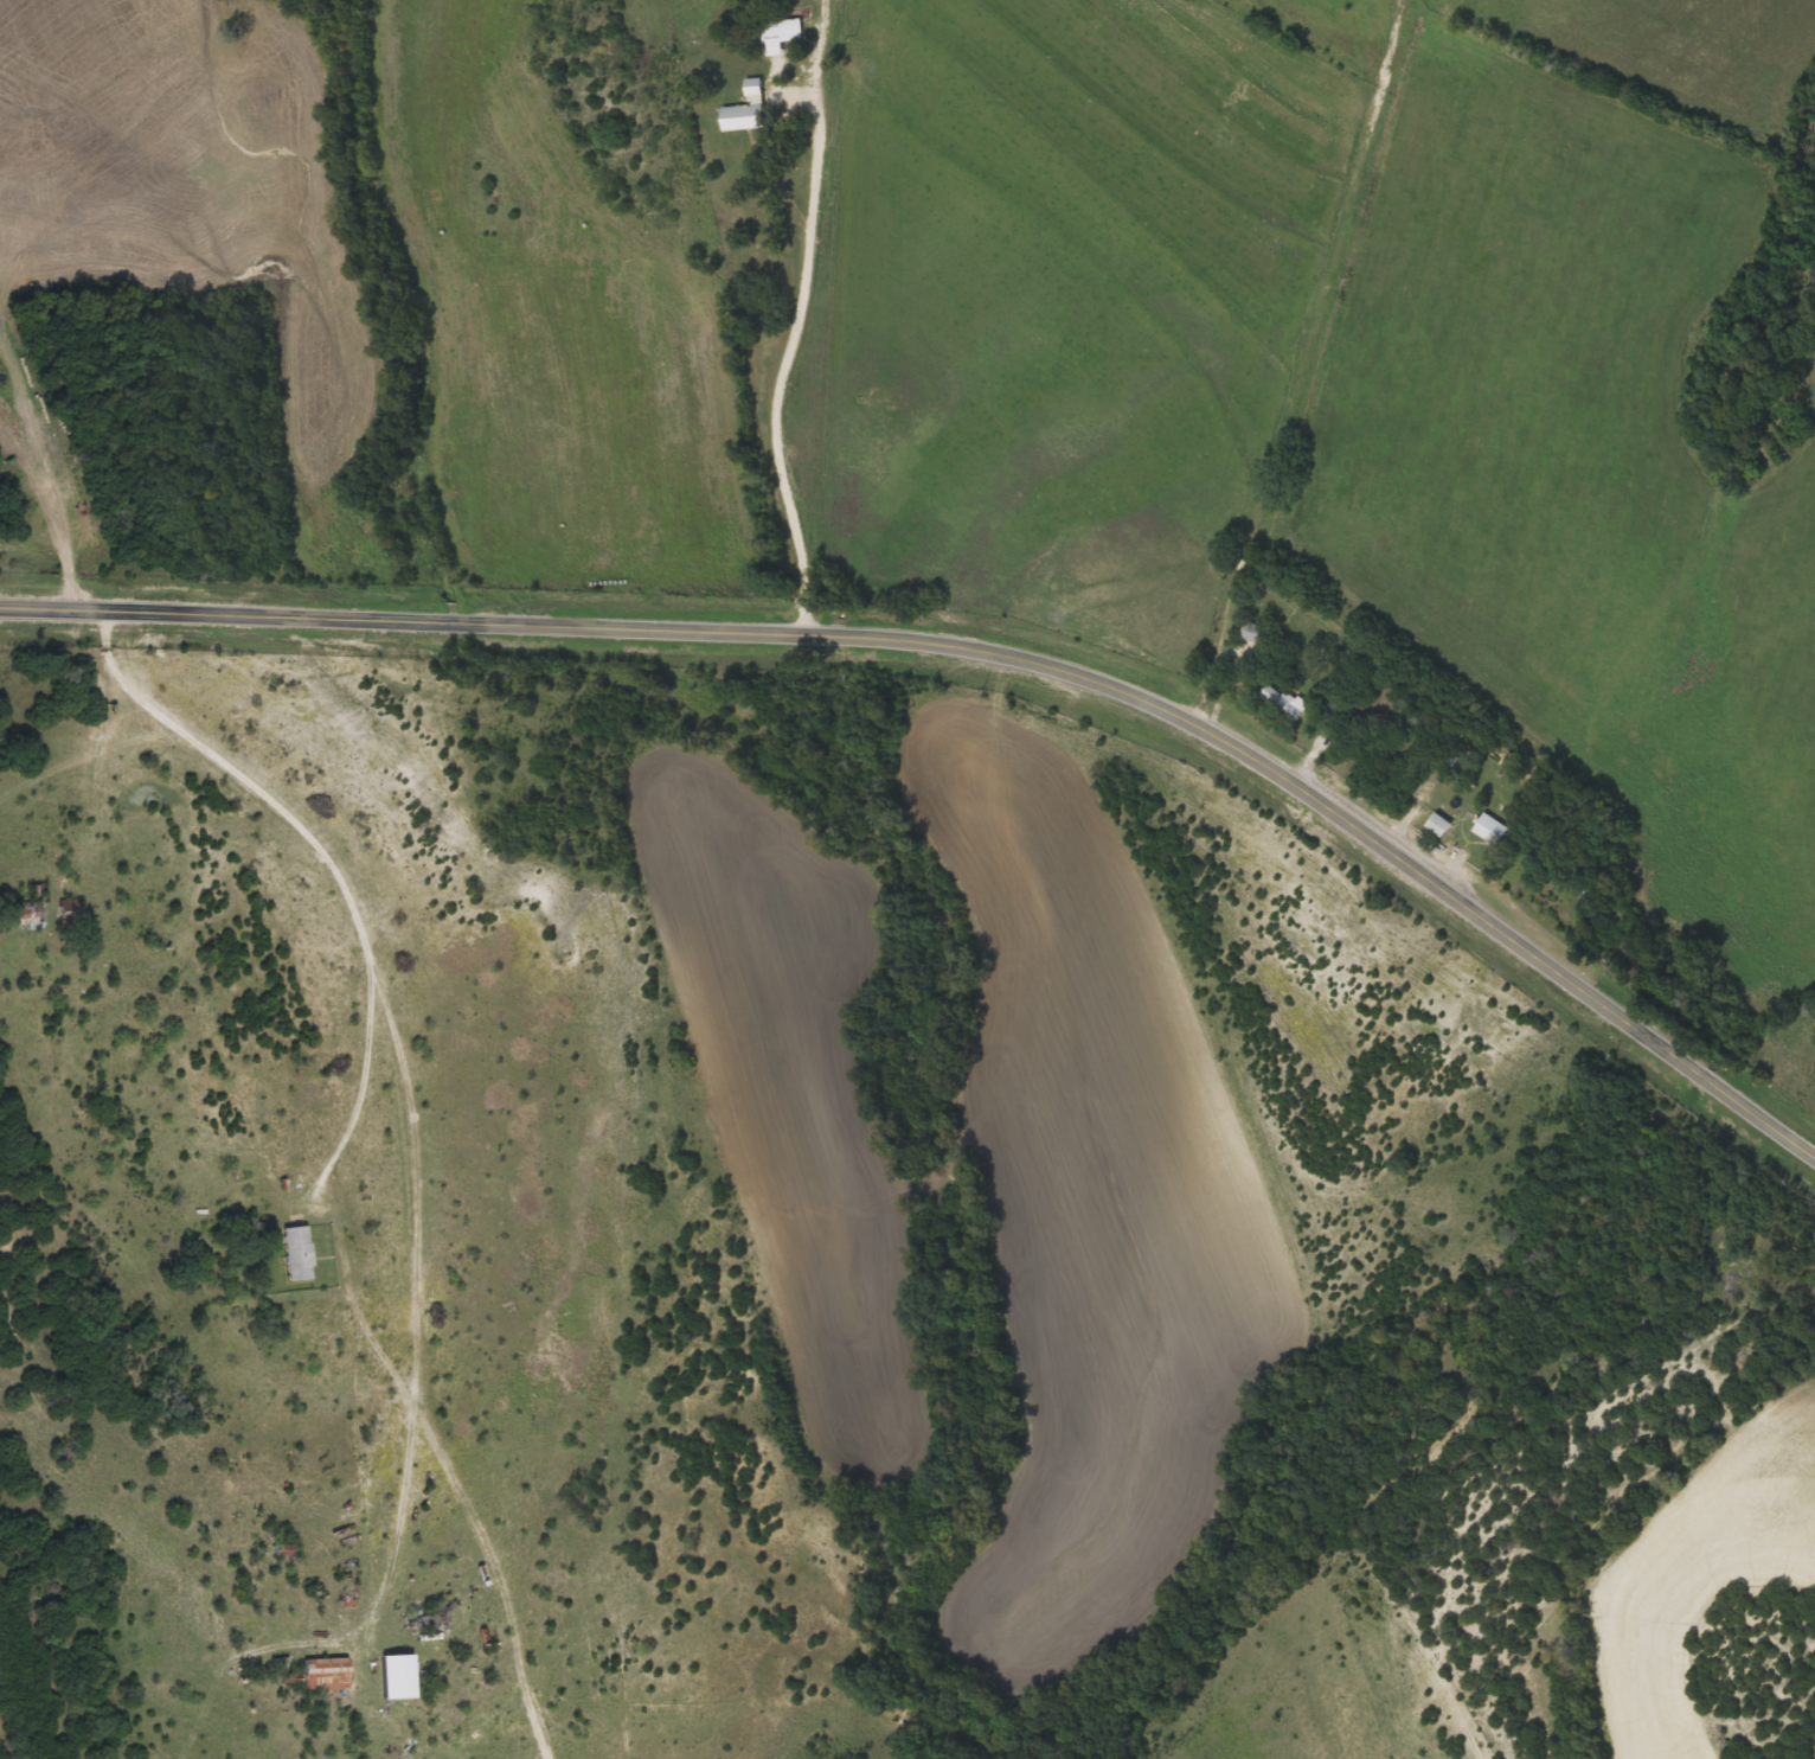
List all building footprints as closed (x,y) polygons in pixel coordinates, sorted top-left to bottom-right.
[(805,41),(804,20),(764,22),(766,45),(771,45),(771,57),(785,57),(784,42),(805,41)] [(767,129),(764,79),(749,80),(751,106),(723,108),(725,131),(767,129)] [(1271,630),(1250,621),(1243,637),(1264,646),(1271,630)] [(1308,709),(1275,681),(1263,695),(1297,723),(1308,709)] [(1454,825),(1439,813),(1428,825),(1443,838),(1454,825)] [(1475,833),(1501,846),(1511,827),(1485,813),(1475,833)] [(48,925),(43,900),(14,906),(19,931),(48,925)] [(285,1228),(288,1281),(313,1280),(310,1227),(285,1228)] [(412,1699),(412,1655),(381,1655),(381,1699),(412,1699)] [(304,1659),(305,1691),(350,1690),(349,1658),(304,1659)]
